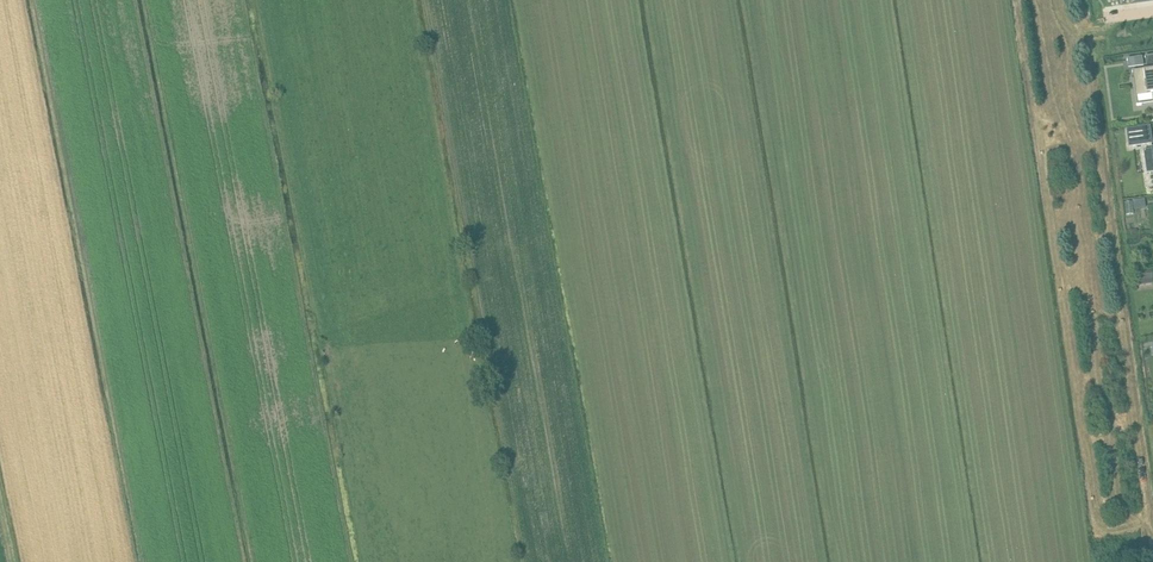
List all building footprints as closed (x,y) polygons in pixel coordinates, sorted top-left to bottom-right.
[(1142,57),(1127,59),(1127,60),(1128,60),(1129,67),(1136,67),(1142,66),(1141,58),(1142,58),(1142,57)] [(1132,71),(1132,72),(1135,72),(1136,77),(1137,81),(1141,81),(1142,95),(1152,93),(1152,70),(1147,71),(1146,69),(1132,71)] [(1150,126),(1127,129),(1129,146),(1152,143),(1150,126)] [(1133,201),(1134,209),(1145,208),(1144,199),(1133,201)] [(1135,272),(1136,281),(1152,279),(1151,270),(1135,272)]
